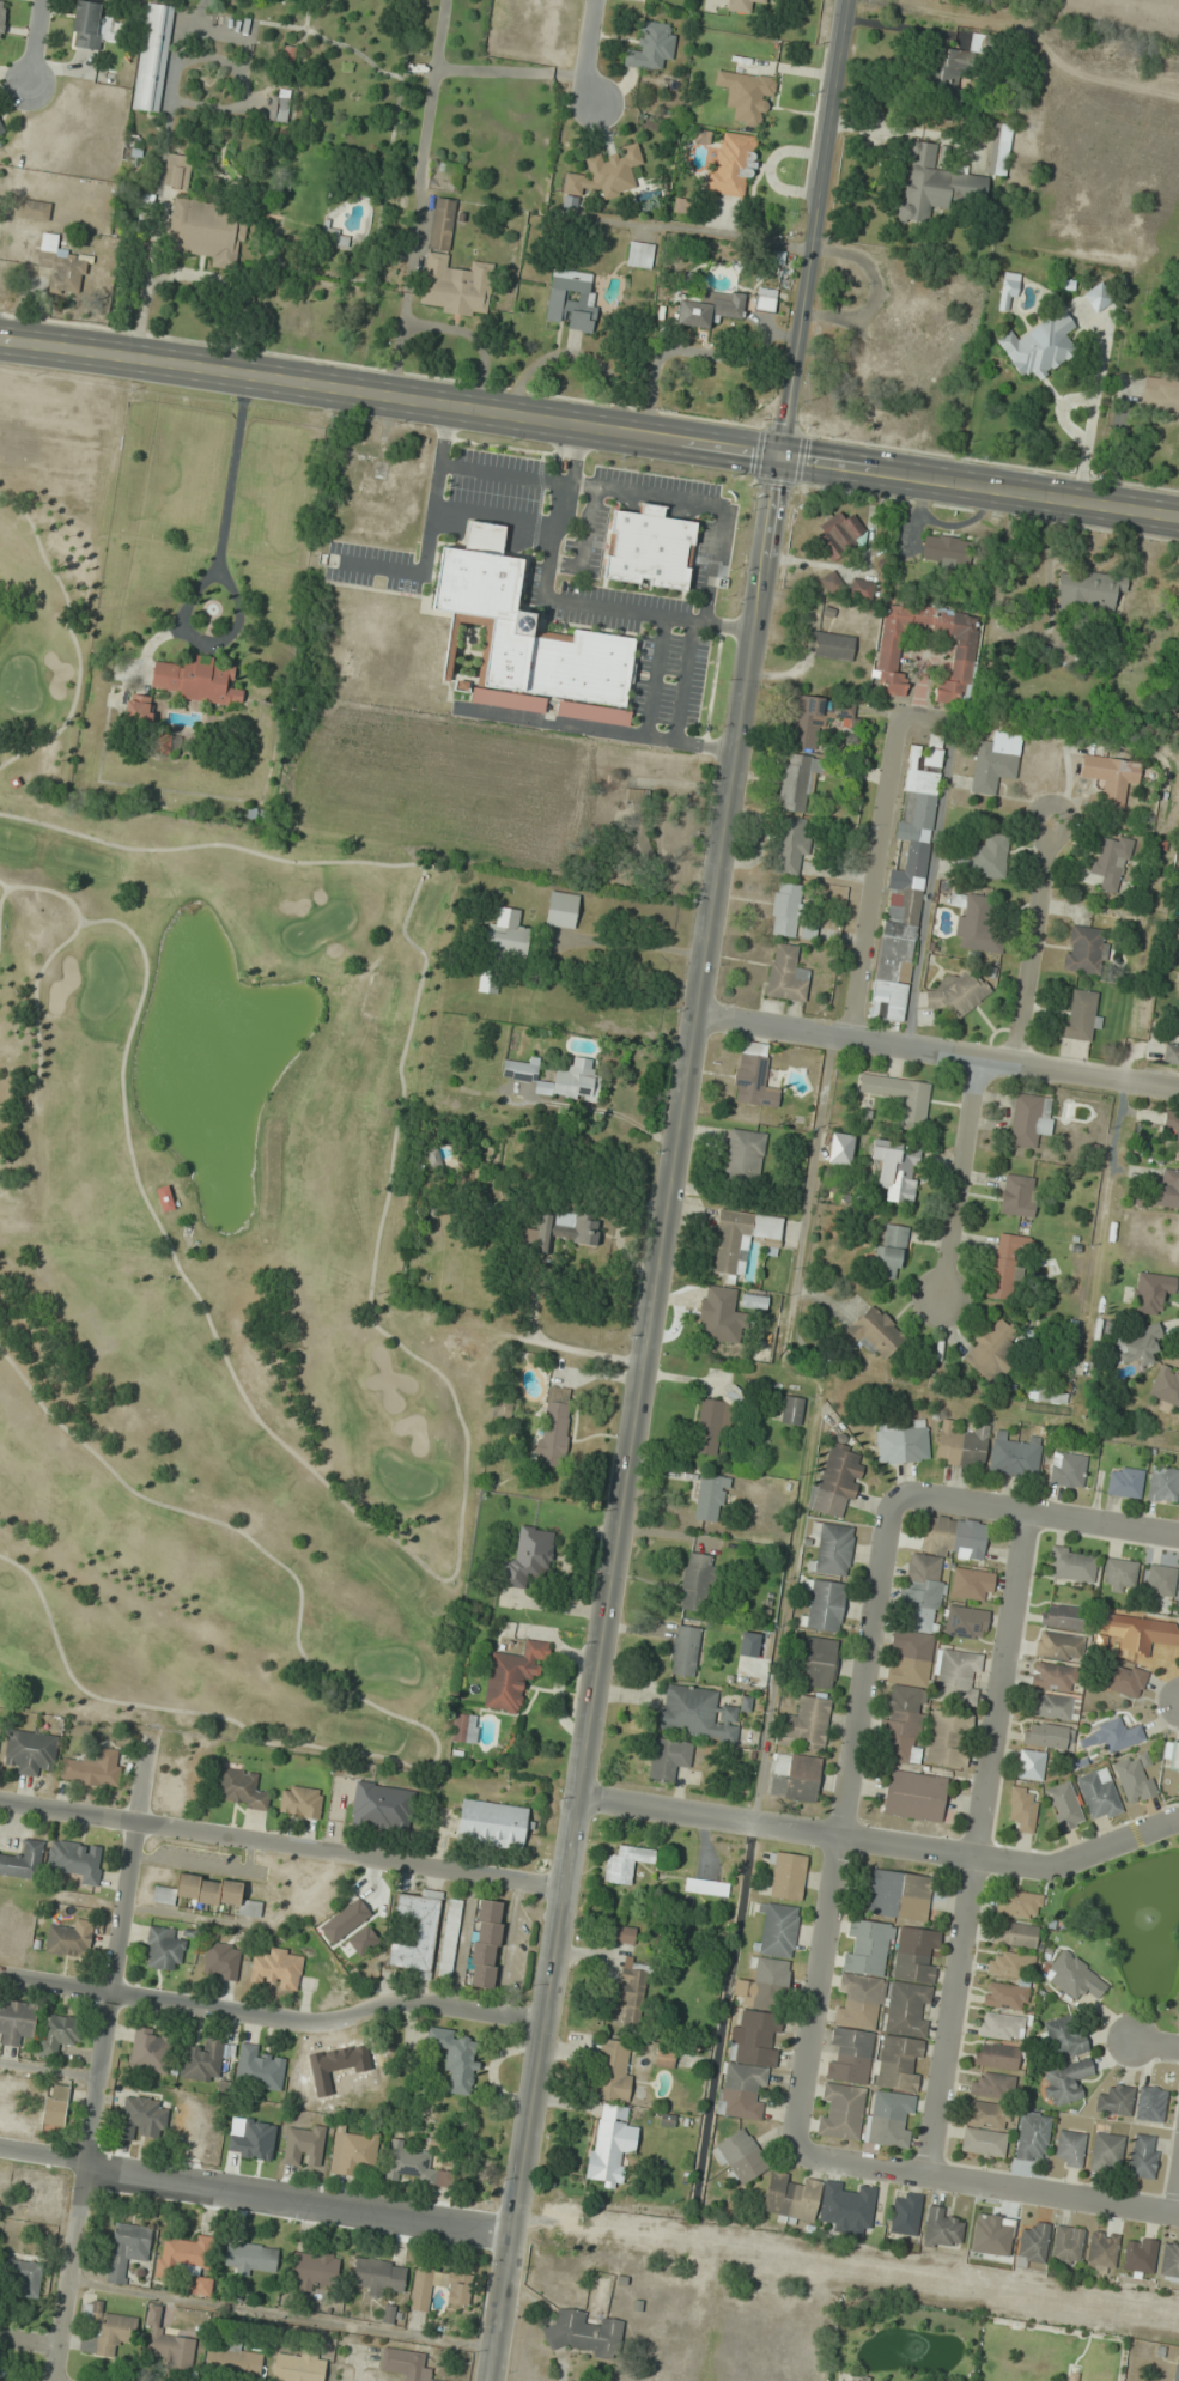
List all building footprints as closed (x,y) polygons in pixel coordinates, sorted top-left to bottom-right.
[(98,50),(106,4),(82,0),(77,0),(69,46),(98,50)] [(750,14),(752,3),(765,4),(765,0),(728,0),(727,12),(750,14)] [(132,109),(159,112),(173,6),(146,3),(132,109)] [(673,61),(676,33),(668,32),(669,23),(640,20),(637,48),(625,47),(623,67),(659,71),(661,59),(673,61)] [(970,51),(980,54),(984,36),(974,34),(970,51)] [(296,48),(287,45),(282,61),(292,64),(296,48)] [(956,100),(963,51),(929,47),(922,95),(956,100)] [(775,77),(716,69),(714,86),(727,88),(724,108),(734,109),(732,124),(757,127),(759,113),(770,115),(775,77)] [(269,122),(288,123),(290,89),(271,88),(269,122)] [(1006,177),(1012,125),(993,123),(988,175),(1006,177)] [(752,177),(759,138),(719,130),(708,193),(742,199),(746,175),(752,177)] [(938,144),(909,140),(898,220),(926,224),(929,204),(983,212),(988,177),(935,169),(938,144)] [(564,173),(562,194),(563,197),(562,207),(577,208),(578,194),(601,188),(603,198),(635,191),(635,185),(632,171),(632,166),(643,164),(638,143),(621,147),(621,154),(617,153),(607,156),(596,155),(585,157),(588,171),(588,175),(564,173)] [(186,189),(192,157),(168,153),(163,185),(186,189)] [(487,316),(493,263),(470,261),(468,280),(446,278),(455,200),(434,197),(421,308),(487,316)] [(20,217),(49,220),(51,203),(22,199),(20,217)] [(235,271),(246,212),(174,199),(165,248),(213,257),(211,266),(235,271)] [(674,211),(688,213),(689,200),(675,199),(674,211)] [(59,234),(42,233),(38,268),(51,269),(49,291),(83,295),(87,254),(58,251),(59,234)] [(655,245),(630,240),(626,265),(650,270),(655,245)] [(597,305),(588,304),(592,273),(552,268),(544,326),(594,332),(597,305)] [(1018,274),(1003,272),(998,310),(1013,312),(1018,274)] [(1097,312),(1112,301),(1099,284),(1083,295),(1097,312)] [(756,312),(775,312),(775,290),(756,290),(756,312)] [(712,328),(713,317),(743,319),(745,294),(731,293),(731,300),(680,296),(677,325),(712,328)] [(1020,379),(1033,372),(1037,379),(1078,354),(1066,332),(1075,327),(1065,309),(1016,338),(1011,329),(996,339),(1020,379)] [(1178,414),(1178,381),(1143,376),(1139,409),(1178,414)] [(688,589),(697,521),(666,517),(667,505),(640,502),(639,512),(613,510),(604,579),(688,589)] [(830,559),(868,538),(854,512),(816,533),(830,559)] [(534,631),(536,611),(518,608),(524,557),(504,554),(508,524),(469,520),(467,546),(442,542),(434,607),(451,609),(444,678),(454,679),(454,687),(468,690),(469,675),(452,674),(457,620),(484,624),(475,690),(558,699),(555,717),(626,724),(628,711),(625,711),(633,638),(573,631),(573,636),(534,631)] [(967,536),(923,536),(923,564),(967,564),(967,536)] [(831,595),(844,584),(834,570),(820,581),(831,595)] [(1127,576),(1058,572),(1056,608),(1114,611),(1115,590),(1126,591),(1127,576)] [(874,581),(852,579),(850,597),(872,600),(874,581)] [(980,615),(886,603),(874,693),(897,696),(906,629),(956,635),(950,682),(937,680),(934,701),(968,706),(980,615)] [(851,660),(854,636),(810,631),(807,654),(851,660)] [(151,693),(242,704),(243,688),(232,687),(235,660),(186,654),(185,664),(155,660),(151,693)] [(824,698),(796,694),(788,745),(816,750),(824,698)] [(126,724),(153,724),(153,695),(126,695),(126,724)] [(834,716),(854,716),(854,702),(834,702),(834,716)] [(905,1022),(929,842),(919,841),(921,829),(933,831),(946,735),(929,733),(927,747),(908,744),(896,840),(907,842),(905,860),(890,859),(870,1018),(905,1022)] [(1010,735),(994,733),(993,742),(977,740),(970,791),(995,795),(997,776),(1016,779),(1020,754),(1008,753),(1010,735)] [(779,810),(812,812),(817,756),(784,754),(779,810)] [(1141,760),(1082,755),(1080,777),(1094,778),(1093,791),(1103,792),(1101,806),(1124,808),(1126,783),(1139,784),(1141,760)] [(649,789),(627,789),(628,826),(618,826),(618,854),(649,854),(649,789)] [(775,872),(802,875),(807,819),(779,816),(775,872)] [(1101,875),(1098,888),(1121,894),(1133,840),(1099,832),(1089,872),(1101,875)] [(1009,834),(985,833),(984,845),(971,844),(970,860),(958,859),(958,876),(1007,878),(1009,834)] [(802,885),(776,882),(769,934),(796,937),(802,885)] [(576,928),(579,894),(550,891),(546,925),(576,928)] [(992,929),(993,895),(952,894),(951,906),(959,906),(958,936),(961,937),(961,950),(1002,952),(1003,930),(992,929)] [(487,956),(530,956),(530,928),(521,928),(521,908),(499,908),(499,920),(487,920),(487,956)] [(1104,929),(1069,924),(1063,970),(1104,976),(1109,940),(1102,939),(1104,929)] [(802,946),(773,942),(766,996),(806,1001),(810,971),(799,970),(802,946)] [(935,1011),(942,1006),(955,1022),(992,993),(969,963),(924,998),(935,1011)] [(478,991),(497,993),(500,972),(481,970),(478,991)] [(1098,992),(1072,990),(1069,1020),(1061,1019),(1060,1038),(1094,1041),(1098,992)] [(730,1101),(778,1109),(781,1086),(768,1084),(774,1046),(740,1040),(730,1101)] [(1178,1063),(1178,1044),(1165,1042),(1163,1061),(1178,1063)] [(502,1078),(537,1083),(535,1093),(598,1103),(602,1075),(591,1074),(593,1059),(570,1055),(568,1070),(555,1068),(553,1083),(538,1081),(541,1058),(530,1056),(529,1063),(505,1059),(502,1078)] [(858,1093),(903,1099),(899,1129),(925,1132),(931,1082),(861,1073),(858,1093)] [(1009,1145),(1036,1148),(1037,1136),(1050,1138),(1055,1098),(1016,1093),(1009,1145)] [(1165,1110),(1163,1132),(1176,1133),(1172,1158),(1178,1158),(1178,1111),(1165,1110)] [(723,1181),(759,1187),(767,1133),(731,1128),(723,1181)] [(827,1162),(850,1166),(856,1135),(833,1132),(827,1162)] [(914,1205),(921,1145),(873,1139),(870,1160),(881,1162),(878,1188),(887,1189),(886,1201),(914,1205)] [(1163,1168),(1162,1180),(1153,1179),(1150,1205),(1178,1209),(1178,1170),(1163,1168)] [(1000,1213),(1033,1218),(1038,1178),(1005,1174),(1000,1213)] [(164,1211),(175,1206),(166,1186),(156,1191),(164,1211)] [(553,1238),(595,1247),(601,1220),(544,1207),(538,1231),(521,1227),(516,1249),(549,1256),(553,1238)] [(783,1217),(718,1209),(710,1272),(745,1276),(749,1237),(769,1239),(767,1254),(778,1255),(783,1217)] [(901,1281),(909,1227),(886,1223),(878,1277),(901,1281)] [(1021,1253),(1033,1255),(1036,1238),(996,1232),(987,1296),(1014,1300),(1021,1253)] [(1158,1315),(1161,1296),(1173,1298),(1176,1278),(1138,1271),(1131,1310),(1158,1315)] [(697,1339),(732,1343),(736,1302),(725,1301),(727,1287),(703,1285),(697,1339)] [(768,1296),(743,1294),(742,1306),(767,1309),(768,1296)] [(881,1362),(907,1337),(873,1303),(847,1328),(881,1362)] [(961,1358),(993,1385),(1030,1341),(997,1313),(961,1358)] [(1118,1369),(1156,1357),(1153,1348),(1165,1345),(1158,1323),(1109,1338),(1118,1369)] [(1161,1364),(1147,1394),(1178,1408),(1178,1373),(1161,1364)] [(571,1387),(543,1386),(538,1465),(566,1467),(571,1387)] [(702,1397),(692,1452),(715,1456),(720,1428),(733,1430),(740,1389),(729,1387),(726,1401),(702,1397)] [(805,1399),(785,1395),(780,1422),(799,1426),(805,1399)] [(934,1464),(984,1470),(990,1424),(976,1422),(975,1431),(953,1428),(954,1419),(940,1418),(934,1464)] [(930,1462),(928,1419),(914,1419),(914,1428),(900,1429),(900,1420),(876,1421),(877,1464),(930,1462)] [(1038,1479),(1043,1436),(1030,1434),(1029,1443),(1008,1441),(1009,1431),(994,1429),(989,1473),(1038,1479)] [(810,1510),(848,1520),(863,1459),(854,1457),(856,1448),(827,1440),(810,1510)] [(1083,1489),(1087,1454),(1053,1450),(1049,1485),(1083,1489)] [(1145,1470),(1111,1465),(1106,1494),(1141,1500),(1145,1470)] [(1178,1499),(1178,1486),(1178,1468),(1150,1466),(1148,1498),(1178,1499)] [(695,1520),(719,1523),(725,1476),(701,1473),(695,1520)] [(918,1765),(945,1557),(982,1562),(987,1523),(925,1515),(919,1555),(906,1553),(893,1649),(899,1649),(897,1662),(892,1661),(879,1760),(918,1765)] [(849,1576),(855,1526),(813,1521),(811,1541),(820,1542),(818,1561),(808,1560),(807,1571),(849,1576)] [(556,1529),(521,1525),(517,1560),(506,1559),(503,1587),(526,1589),(527,1576),(550,1578),(556,1529)] [(1047,1577),(1093,1583),(1097,1552),(1051,1546),(1047,1577)] [(680,1609),(706,1611),(712,1554),(686,1552),(680,1609)] [(1101,1587),(1123,1591),(1124,1586),(1134,1588),(1139,1562),(1107,1556),(1101,1587)] [(1172,1597),(1178,1569),(1151,1563),(1145,1592),(1172,1597)] [(950,1597),(992,1602),(995,1571),(954,1566),(950,1597)] [(841,1633),(847,1583),(805,1578),(804,1591),(811,1592),(808,1615),(800,1614),(799,1628),(841,1633)] [(1083,1631),(1087,1608),(1044,1602),(1040,1624),(1083,1631)] [(987,1639),(989,1609),(947,1606),(945,1635),(987,1639)] [(694,1677),(701,1628),(676,1624),(669,1674),(694,1677)] [(738,1654),(757,1658),(762,1634),(743,1630),(738,1654)] [(1036,1655),(1080,1662),(1084,1637),(1039,1630),(1036,1655)] [(833,1690),(839,1640),(805,1636),(799,1686),(833,1690)] [(492,1652),(483,1708),(519,1714),(525,1677),(541,1680),(547,1642),(525,1639),(522,1656),(492,1652)] [(976,1706),(983,1654),(939,1648),(931,1700),(976,1706)] [(1078,1668),(1035,1661),(1031,1686),(1074,1693),(1078,1668)] [(1101,1689),(1140,1699),(1147,1671),(1108,1661),(1101,1689)] [(718,1690),(664,1683),(657,1733),(736,1743),(740,1707),(716,1704),(718,1690)] [(1080,1699),(1034,1691),(1030,1714),(1076,1722),(1080,1699)] [(779,1716),(776,1745),(825,1751),(831,1699),(796,1695),(794,1718),(779,1716)] [(967,1767),(973,1716),(931,1711),(925,1763),(967,1767)] [(451,1742),(476,1743),(478,1714),(452,1713),(451,1742)] [(1091,1728),(1101,1756),(1145,1740),(1138,1721),(1126,1725),(1123,1716),(1091,1728)] [(1075,1729),(1026,1720),(1022,1742),(1071,1751),(1075,1729)] [(14,1774),(41,1777),(42,1768),(55,1769),(59,1736),(8,1729),(4,1762),(16,1763),(14,1774)] [(694,1743),(655,1737),(649,1777),(674,1781),(676,1767),(689,1769),(694,1743)] [(1170,1742),(1166,1769),(1178,1771),(1178,1743),(1170,1742)] [(118,1789),(124,1750),(99,1746),(96,1761),(63,1756),(59,1781),(118,1789)] [(1043,1781),(1045,1752),(1020,1750),(1017,1779),(1043,1781)] [(822,1758),(775,1752),(769,1798),(816,1804),(822,1758)] [(1128,1805),(1157,1795),(1149,1772),(1152,1770),(1145,1752),(1113,1763),(1128,1805)] [(267,1810),(269,1790),(257,1788),(260,1771),(221,1766),(217,1804),(267,1810)] [(1077,1777),(1090,1821),(1121,1813),(1108,1768),(1077,1777)] [(948,1777),(887,1769),(882,1815),(943,1823),(948,1777)] [(351,1828),(412,1833),(416,1787),(354,1782),(351,1828)] [(1058,1830),(1083,1824),(1072,1782),(1047,1789),(1058,1830)] [(319,1818),(323,1790),(282,1785),(279,1813),(319,1818)] [(1035,1831),(1035,1789),(1010,1789),(1010,1831),(1035,1831)] [(528,1808),(461,1798),(455,1840),(522,1850),(528,1808)] [(45,1841),(20,1838),(18,1855),(0,1853),(0,1875),(40,1880),(45,1841)] [(99,1887),(104,1848),(50,1841),(47,1869),(79,1873),(78,1884),(99,1887)] [(656,1851),(620,1845),(618,1856),(609,1854),(604,1881),(629,1885),(633,1860),(653,1864),(656,1851)] [(802,1901),(807,1855),(774,1852),(770,1897),(802,1901)] [(928,1922),(933,1877),(872,1869),(867,1914),(928,1922)] [(175,1899),(239,1905),(238,1915),(260,1917),(261,1902),(239,1900),(240,1880),(178,1874),(177,1888),(154,1886),(153,1902),(175,1904),(175,1899)] [(684,1892),(727,1896),(728,1883),(686,1878),(684,1892)] [(441,1892),(419,1889),(418,1898),(397,1896),(394,1919),(416,1921),(413,1945),(390,1942),(386,1970),(431,1975),(441,1892)] [(1039,1916),(1040,1893),(998,1892),(997,1915),(1039,1916)] [(439,1977),(452,1979),(462,1900),(448,1898),(439,1977)] [(506,1903),(479,1899),(467,1987),(494,1990),(506,1903)] [(800,1907),(759,1901),(757,1913),(766,1914),(762,1942),(753,1941),(752,1954),(793,1959),(800,1907)] [(884,1979),(891,1924),(848,1918),(831,2058),(828,2058),(825,2080),(869,2085),(881,1978),(884,1979)] [(993,1946),(1037,1946),(1037,1924),(993,1924),(993,1946)] [(634,1944),(636,1928),(613,1925),(611,1941),(634,1944)] [(46,1954),(88,1956),(90,1929),(47,1926),(46,1954)] [(181,1971),(185,1940),(175,1939),(176,1929),(149,1926),(144,1967),(181,1971)] [(878,2087),(917,2092),(927,2008),(930,2008),(933,1986),(932,1985),(936,1954),(938,1954),(941,1931),(897,1926),(878,2087)] [(236,1981),(241,1947),(208,1942),(203,1976),(236,1981)] [(298,1990),(303,1953),(266,1948),(264,1958),(252,1956),(249,1984),(298,1990)] [(1086,1993),(1097,2001),(1110,1982),(1062,1949),(1042,1977),(1079,2003),(1086,1993)] [(992,1980),(1032,1971),(1028,1950),(987,1958),(992,1980)] [(714,2114),(760,2123),(765,2100),(755,2098),(756,2088),(766,2087),(768,2075),(767,2067),(776,2066),(772,2037),(780,2036),(784,2016),(784,2009),(792,1969),(791,1963),(761,1957),(751,1958),(754,1978),(735,1981),(732,1996),(742,1998),(743,2005),(739,2027),(733,2028),(727,2059),(724,2063),(714,2114)] [(650,1969),(620,1963),(613,1999),(626,2002),(621,2029),(637,2032),(650,1969)] [(983,2005),(1025,2012),(1030,1986),(987,1979),(983,2005)] [(0,1997),(0,2033),(2,2033),(1,2045),(19,2047),(21,2036),(33,2038),(38,2003),(0,1997)] [(1025,2018),(982,2012),(979,2035),(1022,2042),(1025,2018)] [(38,2055),(61,2058),(63,2045),(78,2047),(82,2018),(44,2013),(38,2055)] [(1044,2021),(1049,2058),(1087,2054),(1084,2026),(1071,2027),(1070,2018),(1044,2021)] [(473,2096),(478,2041),(454,2039),(455,2030),(428,2027),(425,2047),(447,2050),(445,2069),(451,2070),(448,2094),(473,2096)] [(130,2069),(167,2073),(171,2033),(135,2029),(130,2069)] [(180,2077),(219,2082),(224,2040),(201,2037),(200,2048),(184,2046),(180,2077)] [(593,2098),(625,2103),(635,2044),(604,2038),(593,2098)] [(281,2091),(285,2061),(262,2057),(263,2046),(240,2043),(235,2085),(281,2091)] [(974,2066),(1018,2069),(1019,2047),(976,2044),(974,2066)] [(656,2067),(674,2067),(674,2050),(656,2050),(656,2067)] [(1085,2097),(1080,2080),(1094,2075),(1089,2059),(1041,2073),(1051,2107),(1085,2097)] [(1013,2101),(1016,2077),(973,2071),(970,2095),(1013,2101)] [(859,2141),(867,2088),(824,2082),(820,2108),(816,2135),(859,2141)] [(43,2124),(65,2126),(69,2086),(46,2084),(43,2124)] [(1095,2113),(1130,2117),(1133,2087),(1110,2085),(1109,2095),(1097,2094),(1095,2113)] [(1167,2090),(1139,2087),(1134,2119),(1163,2123),(1167,2090)] [(909,2149),(915,2096),(873,2091),(867,2144),(909,2149)] [(135,2134),(164,2138),(168,2110),(159,2109),(161,2100),(124,2095),(118,2139),(134,2141),(135,2134)] [(1011,2106),(968,2101),(965,2125),(1008,2130),(1011,2106)] [(588,2180),(618,2184),(621,2153),(635,2155),(638,2126),(627,2124),(628,2108),(597,2104),(588,2180)] [(1052,2115),(1020,2110),(1013,2158),(1045,2162),(1052,2115)] [(324,2128),(286,2125),(283,2163),(321,2166),(324,2128)] [(710,2148),(736,2189),(770,2167),(744,2126),(710,2148)] [(1006,2153),(1004,2130),(962,2132),(963,2156),(1006,2153)] [(1055,2164),(1082,2167),(1085,2133),(1058,2130),(1055,2164)] [(337,2173),(361,2177),(363,2167),(375,2169),(380,2137),(343,2131),(337,2173)] [(1126,2136),(1094,2132),(1089,2169),(1120,2173),(1126,2136)] [(1128,2176),(1154,2179),(1159,2138),(1133,2134),(1128,2176)] [(427,2168),(429,2154),(403,2152),(404,2140),(390,2139),(387,2179),(436,2183),(437,2169),(427,2168)] [(770,2170),(761,2211),(777,2214),(776,2219),(812,2227),(822,2181),(770,2170)] [(876,2186),(851,2184),(851,2183),(824,2180),(819,2221),(844,2223),(842,2234),(871,2237),(876,2186)] [(923,2195),(896,2191),(889,2233),(916,2238),(923,2195)] [(923,2245),(960,2249),(963,2222),(949,2221),(950,2209),(927,2206),(923,2245)] [(1048,2223),(1020,2221),(1019,2261),(1046,2262),(1048,2223)] [(106,2282),(125,2285),(128,2260),(148,2263),(153,2227),(114,2222),(106,2282)] [(1083,2229),(1055,2226),(1051,2263),(1080,2266),(1083,2229)] [(1114,2274),(1119,2235),(1091,2231),(1085,2270),(1114,2274)] [(210,2297),(212,2279),(206,2278),(211,2237),(194,2234),(193,2243),(161,2238),(155,2276),(194,2281),(193,2294),(210,2297)] [(1121,2274),(1151,2279),(1158,2240),(1128,2235),(1121,2274)] [(224,2268),(274,2276),(278,2249),(228,2241),(224,2268)] [(1164,2242),(1159,2278),(1178,2281),(1178,2244),(1164,2242)] [(42,2254),(7,2253),(6,2296),(41,2297),(42,2254)] [(336,2254),(292,2254),(292,2286),(336,2286),(336,2254)] [(390,2289),(403,2290),(406,2264),(356,2258),(353,2282),(365,2284),(364,2295),(389,2298),(390,2289)] [(411,2310),(429,2312),(434,2269),(415,2267),(411,2310)] [(448,2304),(470,2304),(470,2273),(448,2273),(448,2304)] [(103,2313),(104,2301),(85,2298),(77,2353),(118,2358),(119,2347),(133,2349),(137,2318),(103,2313)] [(161,2306),(151,2305),(144,2362),(192,2368),(195,2337),(158,2333),(161,2306)] [(544,2345),(592,2350),(591,2357),(620,2360),(624,2320),(601,2318),(600,2324),(584,2323),(585,2310),(557,2308),(555,2327),(546,2326),(544,2345)] [(209,2345),(205,2371),(259,2380),(263,2353),(209,2345)] [(383,2347),(380,2370),(405,2374),(404,2380),(438,2380),(431,2380),(433,2368),(424,2366),(427,2353),(383,2347)] [(327,2357),(276,2351),(272,2380),(324,2380),(327,2357)]
